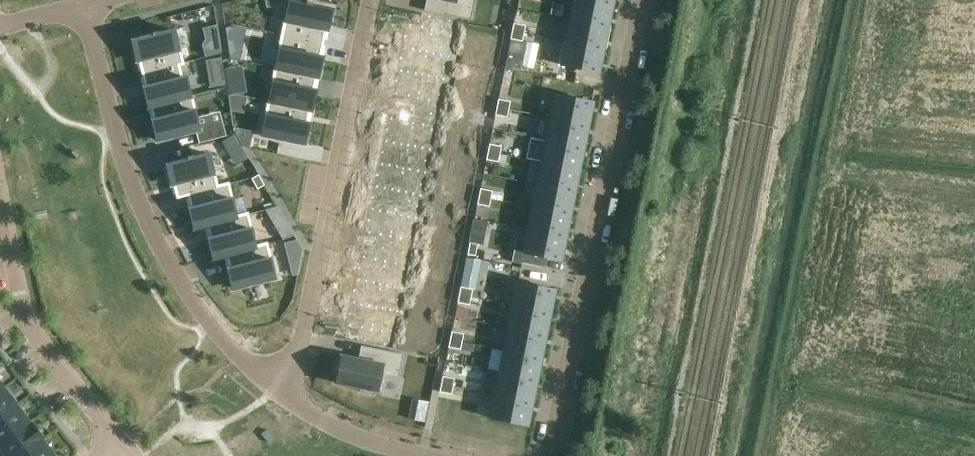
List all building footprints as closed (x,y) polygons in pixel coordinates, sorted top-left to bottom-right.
[(446,0),(443,15),(470,20),(474,0),(446,0)] [(571,20),(606,27),(611,4),(590,0),(575,0),(571,20)] [(285,19),(282,35),(322,43),(325,30),(327,30),(331,9),(310,5),(311,3),(305,1),(305,4),(289,1),(286,19),(285,19)] [(571,20),(566,43),(602,50),(606,27),(571,20)] [(513,22),(512,30),(524,33),(525,25),(513,22)] [(206,40),(203,45),(205,55),(221,51),(217,26),(203,29),(206,40)] [(233,27),(225,28),(226,35),(243,39),(245,29),(233,27)] [(152,35),(132,40),(137,60),(139,60),(142,73),(178,64),(178,65),(183,64),(179,49),(179,48),(177,48),(173,30),(158,34),(157,31),(152,33),(152,35)] [(512,30),(510,38),(522,41),(524,33),(512,30)] [(276,67),(276,68),(315,76),(315,77),(317,78),(321,57),(320,56),(322,43),(282,35),(278,50),(280,51),(277,66),(276,67)] [(510,38),(504,68),(522,72),(528,42),(522,41),(510,38)] [(566,43),(562,66),(597,73),(602,50),(566,43)] [(268,48),(264,64),(277,66),(280,51),(278,50),(268,48)] [(178,64),(142,73),(146,87),(144,87),(149,107),(151,107),(151,106),(190,96),(189,95),(185,77),(181,78),(178,65),(178,64)] [(270,100),(270,101),(273,102),(278,103),(309,109),(309,110),(310,110),(314,90),(313,90),(313,86),(315,77),(315,76),(276,68),(276,67),(275,67),(272,83),(273,84),(270,100)] [(216,75),(213,80),(214,87),(225,85),(223,74),(216,75)] [(237,80),(227,81),(229,94),(245,91),(244,85),(237,80)] [(557,94),(552,116),(587,124),(592,101),(557,94)] [(190,96),(151,106),(151,107),(154,119),(153,120),(158,140),(198,130),(194,112),(195,111),(191,95),(189,95),(190,96)] [(498,99),(497,107),(509,109),(510,101),(498,99)] [(266,117),(263,135),(304,144),(308,123),(306,123),(309,110),(309,109),(278,103),(273,102),(270,101),(270,100),(268,100),(265,117),(266,117)] [(497,107),(495,114),(507,117),(509,109),(497,107)] [(552,116),(547,139),(583,146),(587,124),(552,116)] [(223,125),(204,130),(207,141),(226,136),(223,125)] [(251,132),(233,129),(243,147),(248,149),(251,132)] [(233,135),(225,140),(232,151),(240,147),(233,135)] [(547,139),(543,162),(578,169),(583,146),(547,139)] [(489,143),(487,151),(499,154),(501,146),(489,143)] [(487,151),(486,159),(498,161),(499,154),(487,151)] [(187,159),(167,164),(172,184),(173,184),(177,198),(188,195),(188,194),(217,186),(213,172),(212,172),(207,154),(193,157),(192,155),(186,156),(187,159)] [(543,162),(538,185),(573,192),(578,169),(543,162)] [(258,175),(251,179),(257,189),(264,185),(258,175)] [(217,186),(188,194),(188,195),(191,208),(189,208),(195,228),(207,225),(215,222),(235,217),(235,216),(230,200),(232,200),(228,183),(220,185),(217,186)] [(538,185),(533,207),(569,215),(573,192),(538,185)] [(479,188),(478,196),(490,199),(492,191),(479,188)] [(478,196),(476,204),(489,206),(490,199),(478,196)] [(276,207),(265,210),(271,220),(277,230),(287,224),(276,207)] [(533,207),(529,230),(564,238),(569,215),(533,207)] [(215,222),(207,225),(210,237),(209,238),(214,259),(227,255),(254,247),(250,230),(251,230),(247,213),(235,216),(235,217),(215,222)] [(516,237),(511,263),(522,265),(522,263),(544,268),(546,258),(559,261),(564,238),(529,230),(527,239),(516,237)] [(297,241),(286,244),(290,263),(300,261),(302,251),(297,241)] [(254,247),(227,255),(229,268),(228,268),(233,289),(274,278),(269,260),(270,260),(266,243),(254,247)] [(468,243),(466,256),(474,258),(477,245),(468,243)] [(519,281),(514,304),(549,311),(554,288),(519,281)] [(460,287),(458,294),(470,297),(472,289),(460,287)] [(458,294),(456,302),(469,305),(470,297),(458,294)] [(545,334),(549,311),(514,304),(509,327),(545,334)] [(540,357),(545,334),(509,327),(505,350),(540,357)] [(451,331),(449,339),(461,341),(463,334),(451,331)] [(449,339),(448,347),(460,349),(461,341),(449,339)] [(505,350),(500,372),(535,380),(540,357),(505,350)] [(337,361),(334,375),(338,375),(336,384),(357,389),(356,393),(370,395),(371,391),(383,394),(386,377),(399,380),(404,356),(377,351),(374,365),(359,361),(341,358),(340,362),(337,361)] [(531,402),(535,380),(500,372),(495,395),(531,402)] [(442,376),(440,384),(452,386),(454,379),(442,376)] [(440,384),(438,392),(451,394),(452,386),(440,384)] [(15,404),(2,387),(0,388),(0,415),(15,404)] [(495,395),(491,418),(526,425),(531,402),(495,395)] [(15,404),(0,415),(0,442),(28,421),(15,404)] [(6,455),(18,455),(41,439),(28,421),(0,442),(0,448),(6,455)] [(18,455),(53,455),(41,439),(18,455)]
